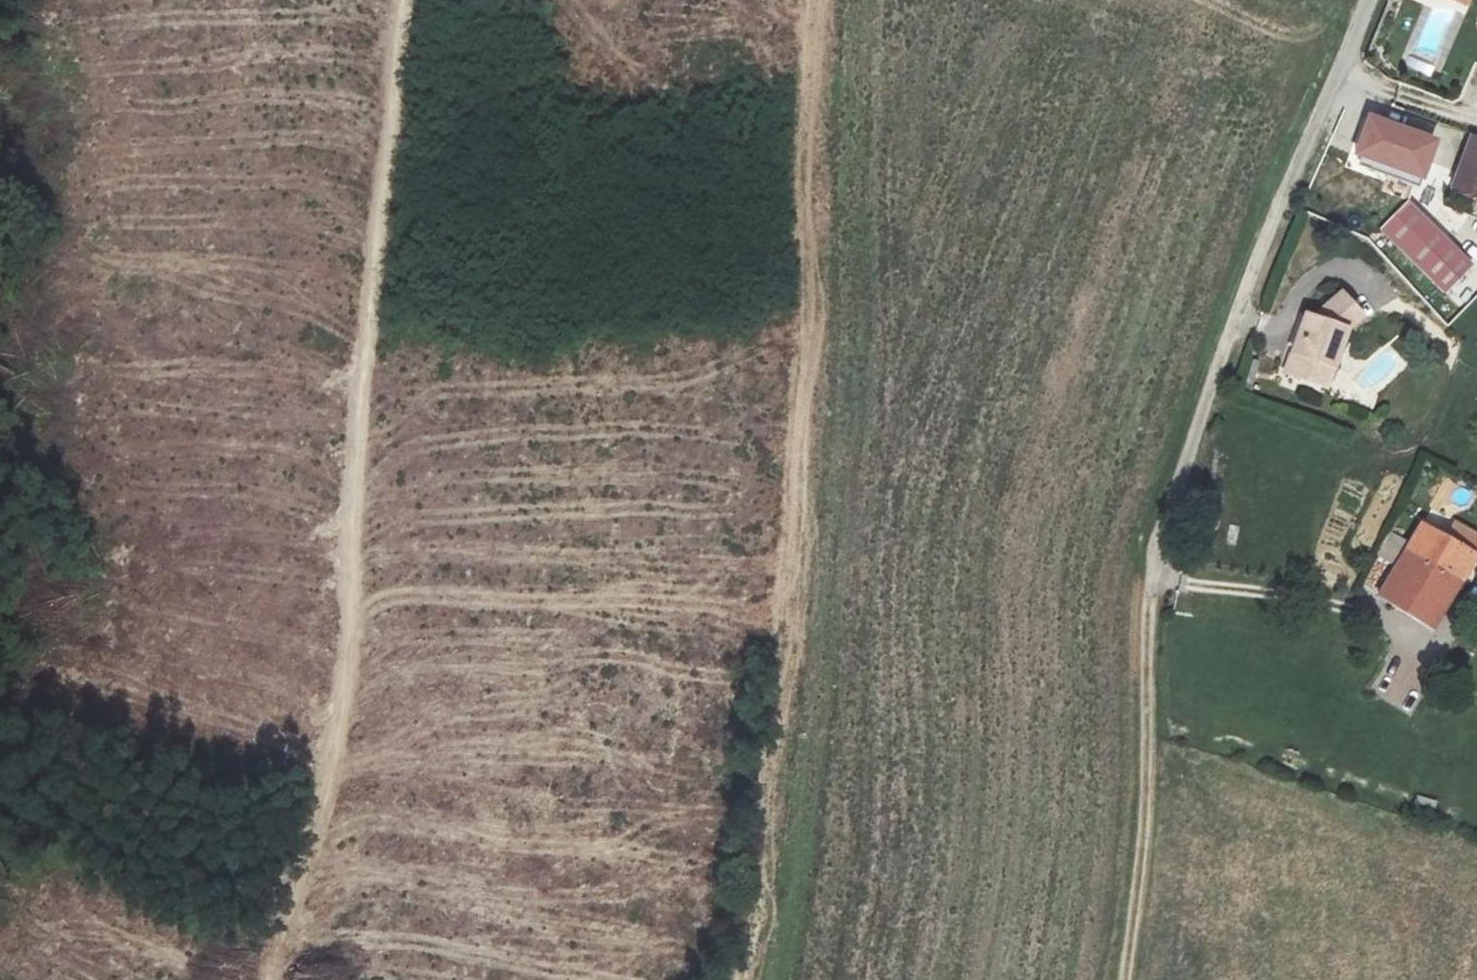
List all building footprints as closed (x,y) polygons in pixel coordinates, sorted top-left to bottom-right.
[(1356,153),(1425,178),(1439,139),(1371,114),(1356,153)] [(1473,134),(1453,190),(1476,199),(1476,136),(1473,134)] [(1382,228),(1445,291),(1472,264),(1409,201),(1382,228)] [(1326,384),(1348,326),(1363,314),(1344,291),(1318,312),(1313,326),(1304,322),(1286,369),(1326,384)] [(1437,623),(1476,552),(1476,535),(1454,522),(1446,536),(1423,523),(1383,593),(1437,623)]
